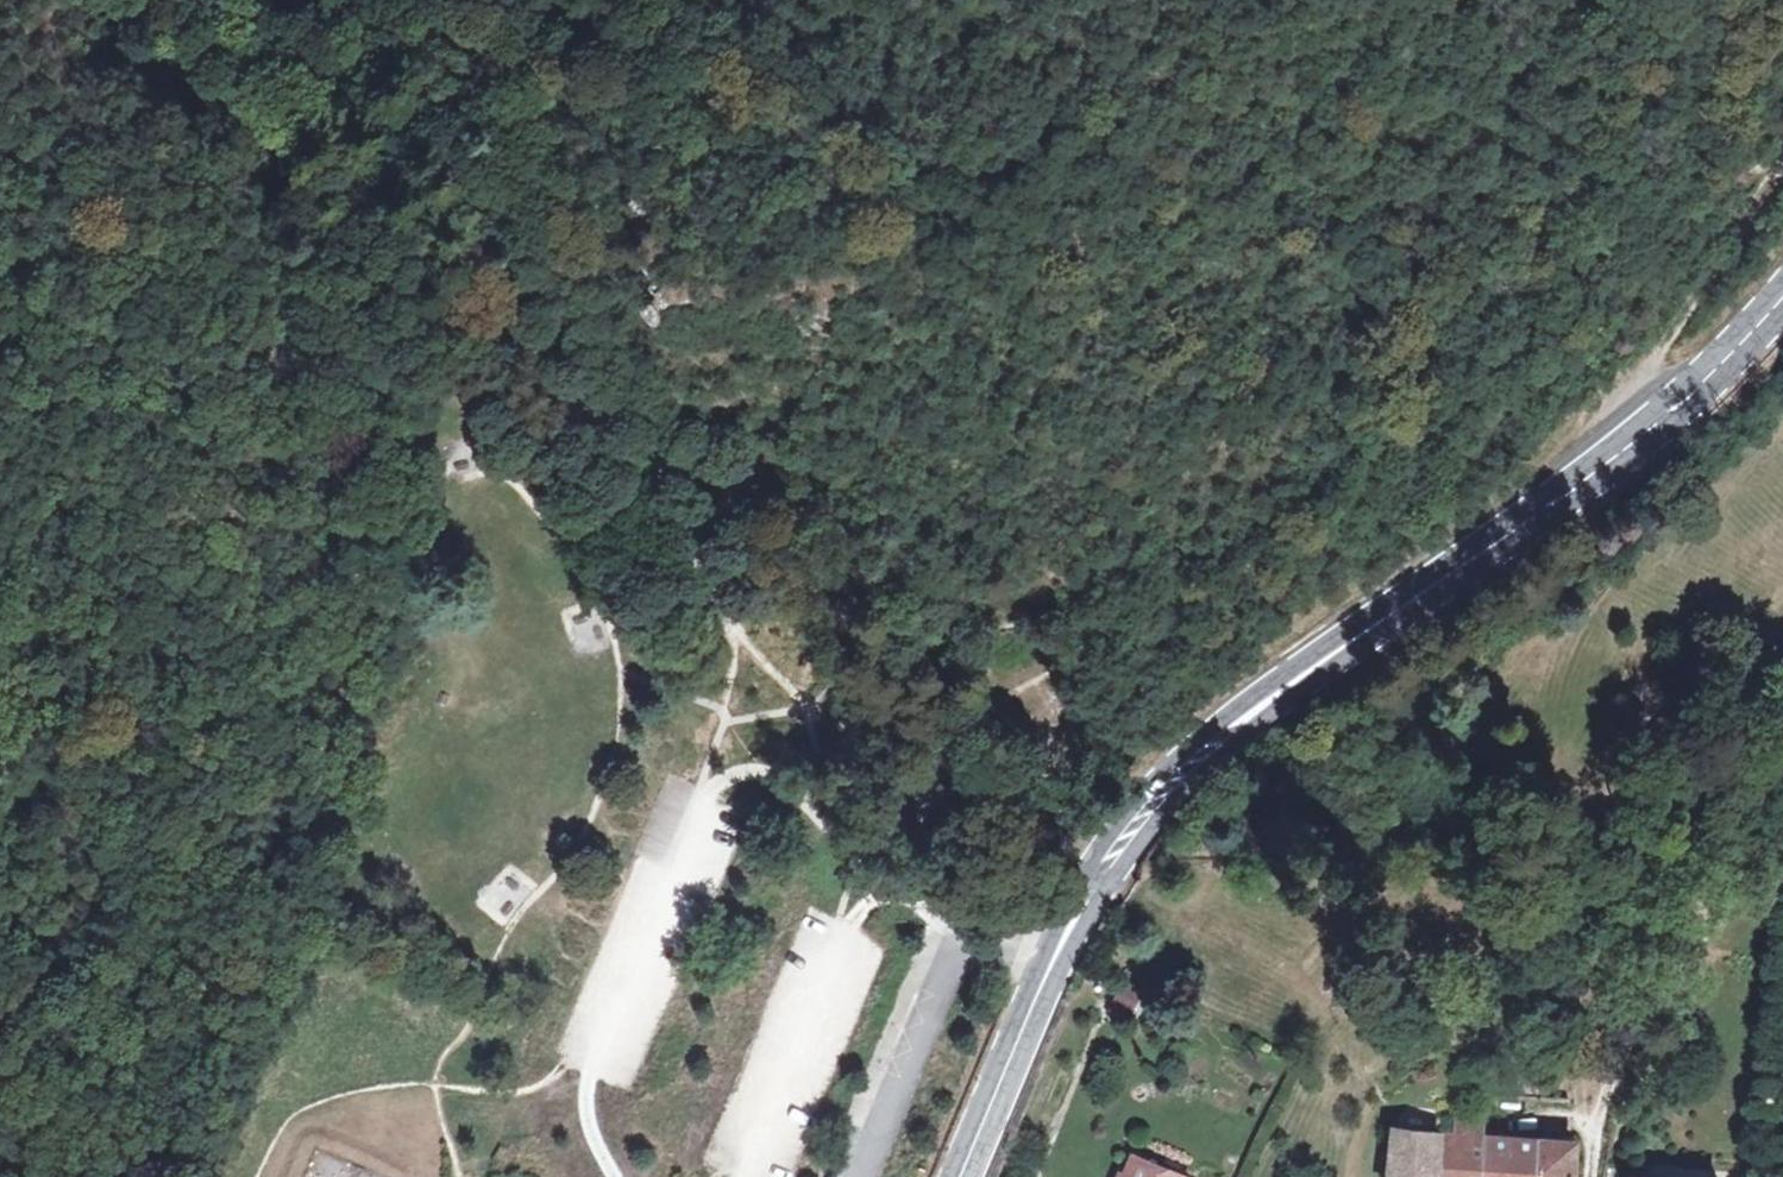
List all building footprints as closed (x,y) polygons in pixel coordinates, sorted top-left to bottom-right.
[(1574,1140),(1484,1133),(1484,1112),(1446,1108),(1442,1128),(1392,1126),(1392,1157),(1389,1176),(1575,1176),(1574,1140)] [(1116,1176),(1191,1176),(1139,1149),(1128,1172),(1120,1169),(1116,1176)]
